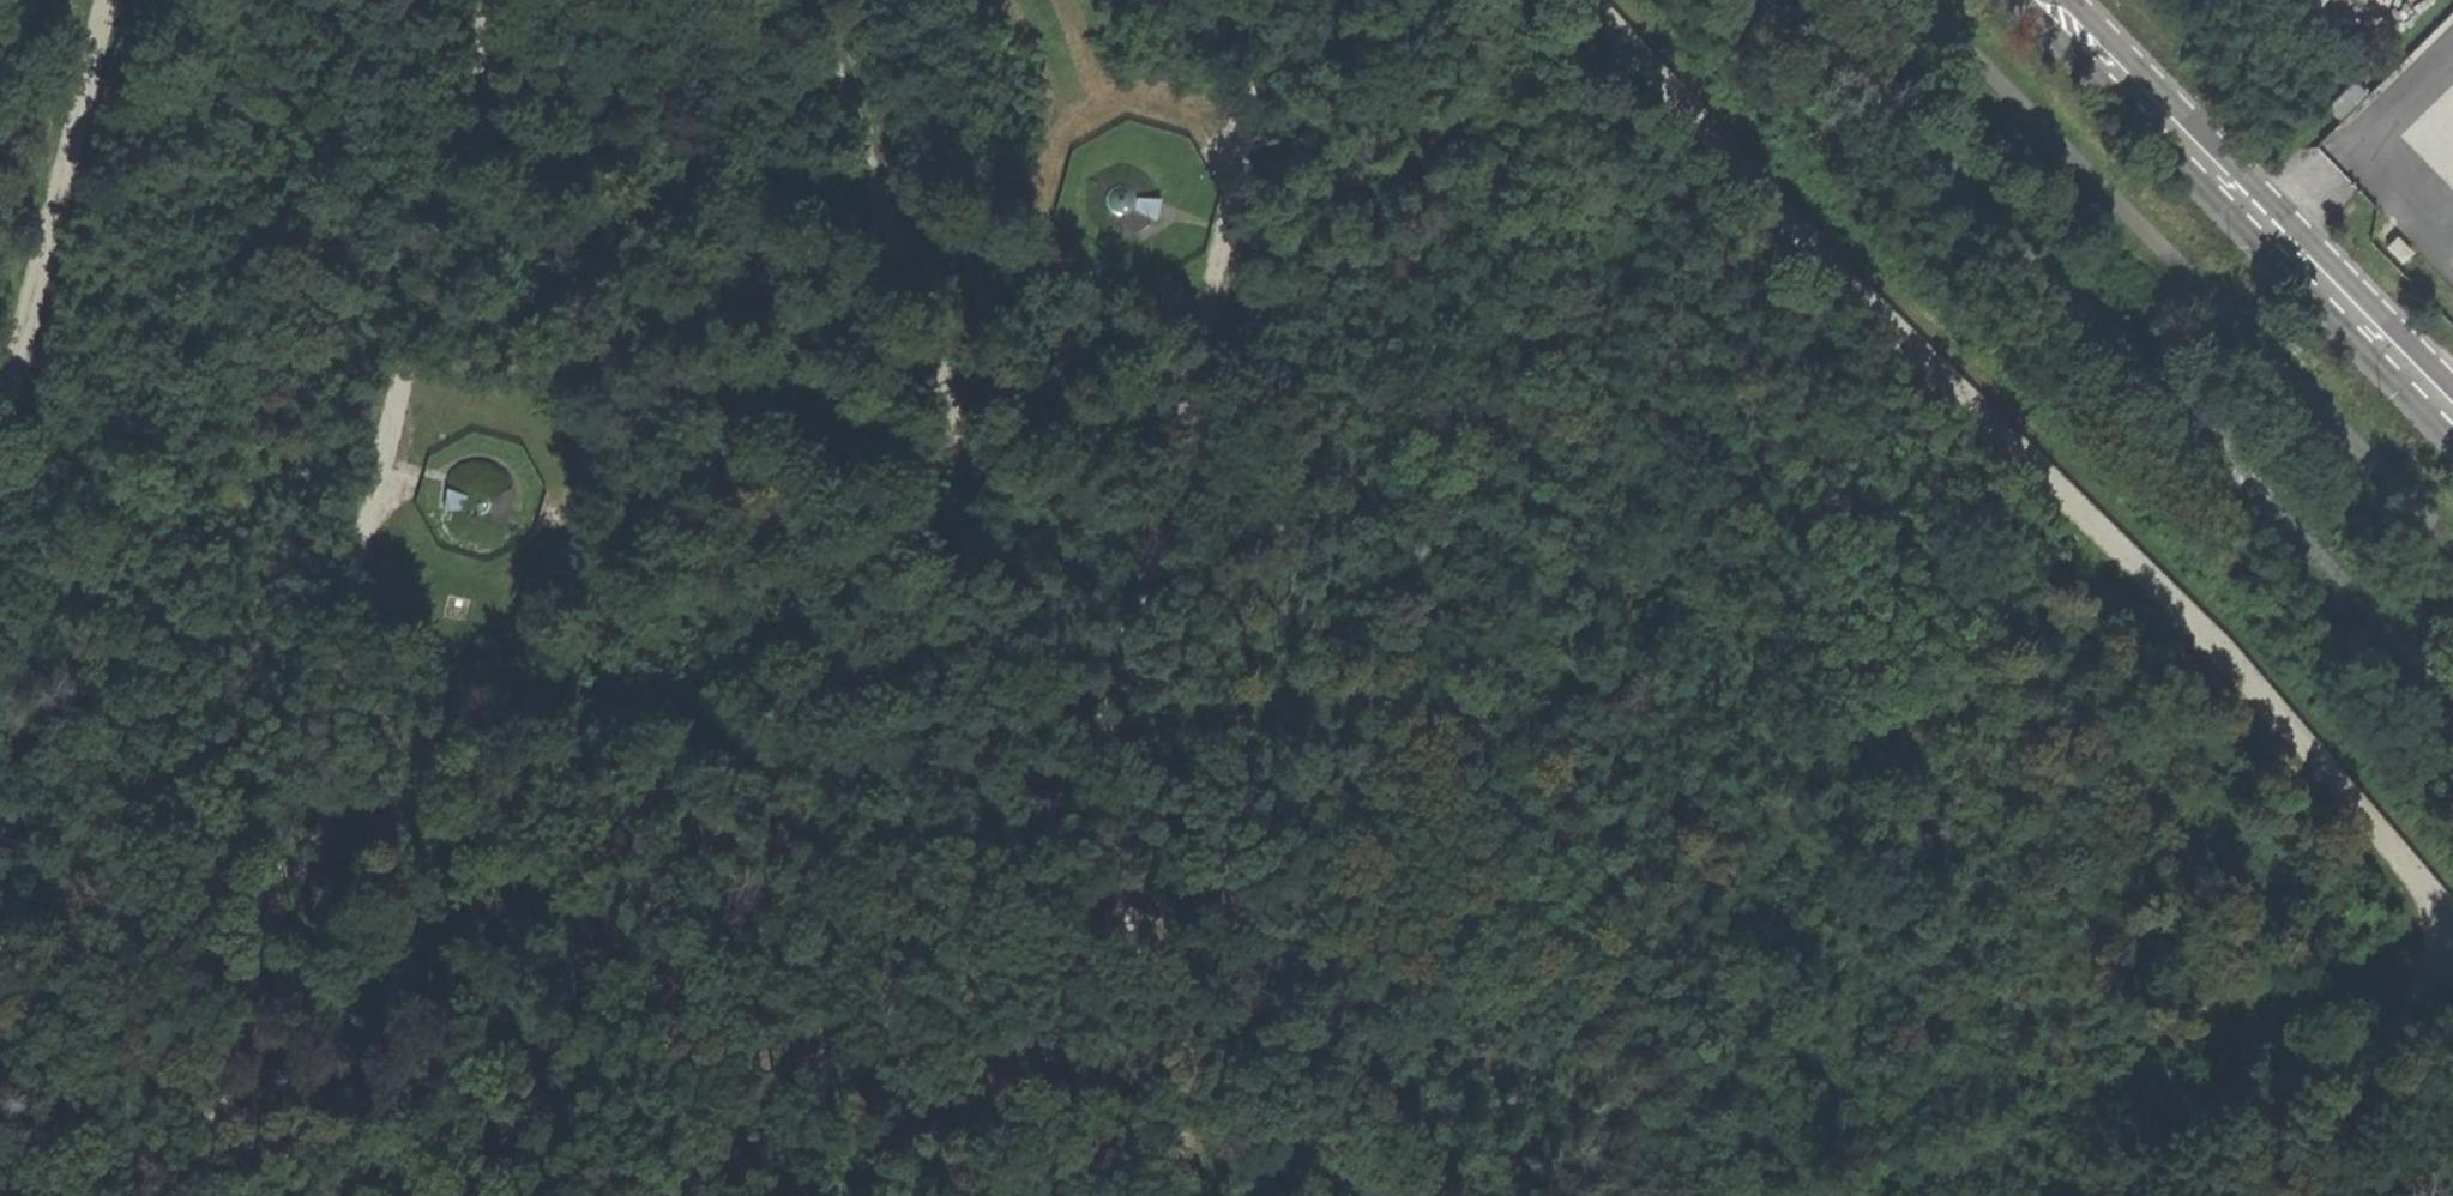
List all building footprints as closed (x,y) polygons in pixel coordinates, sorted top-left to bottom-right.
[(2351,82),(2323,108),(2334,122),(2364,96),(2351,82)]
